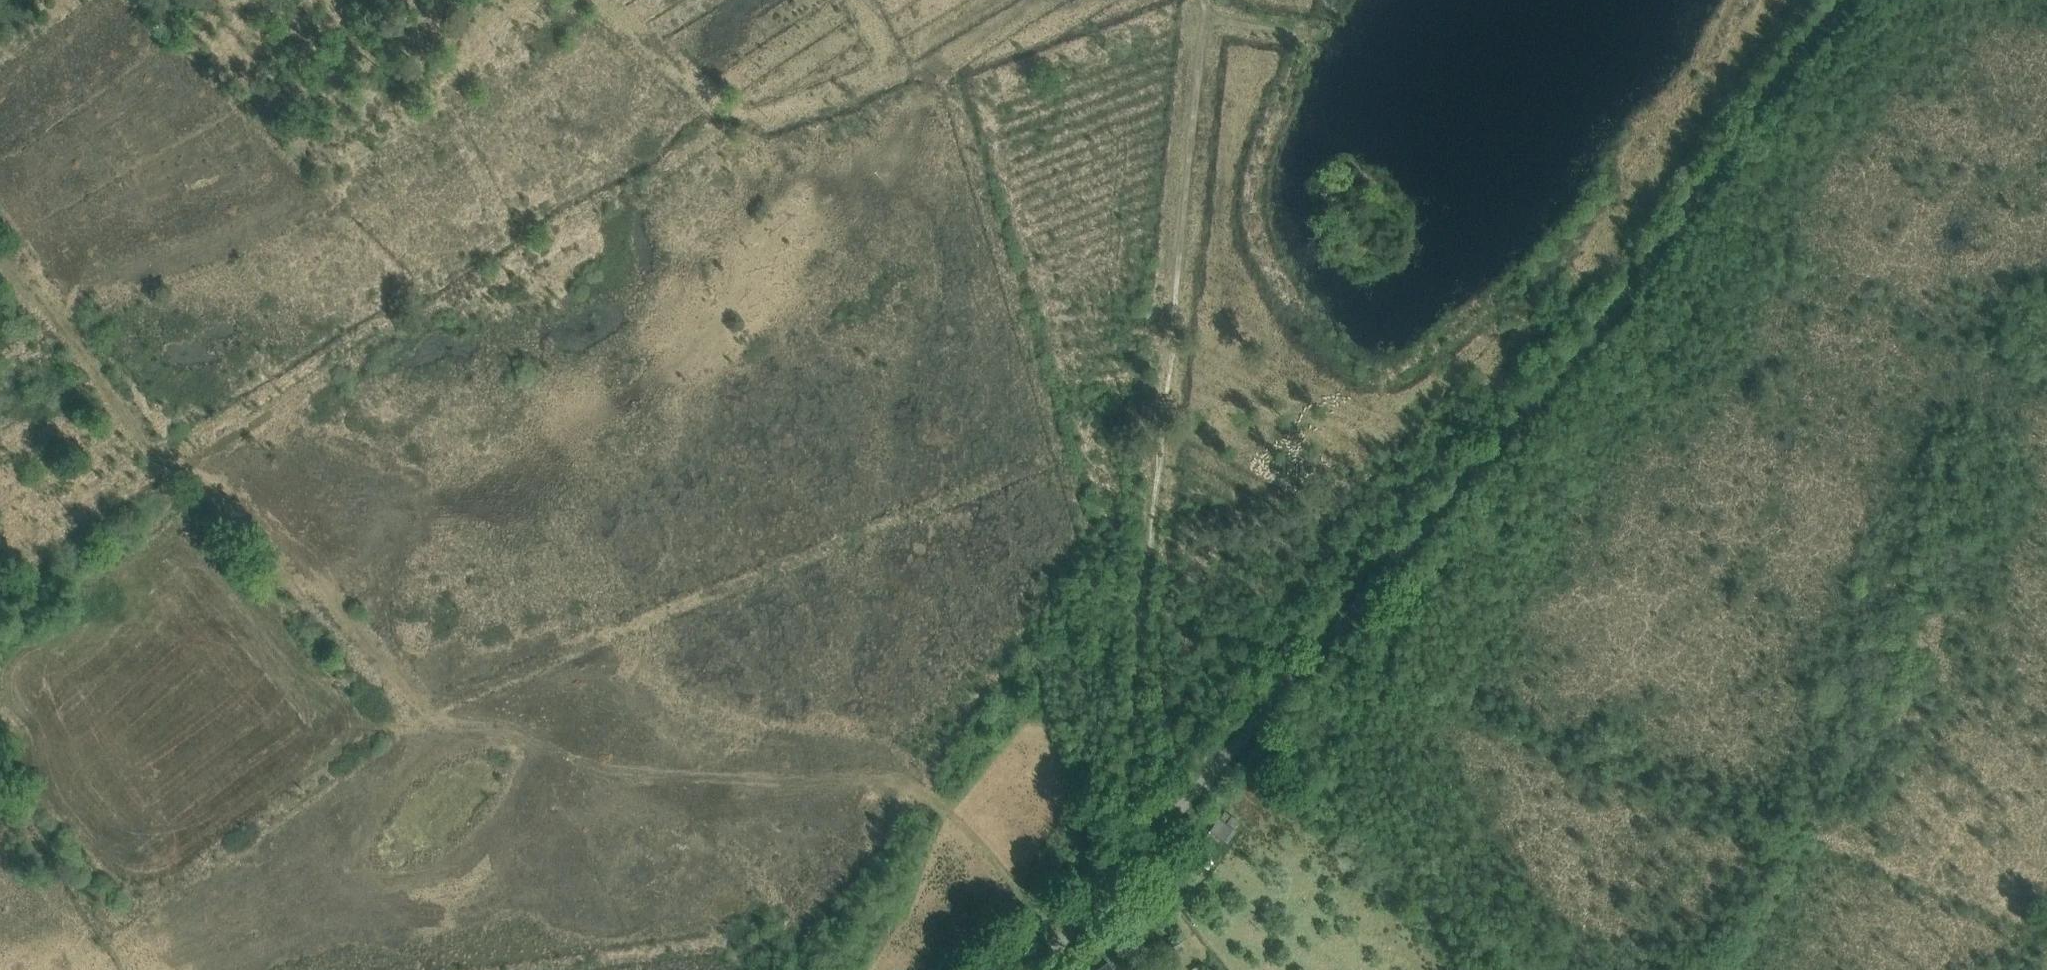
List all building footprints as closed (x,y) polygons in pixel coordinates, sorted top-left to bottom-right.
[(1217,817),(1208,831),(1228,843),(1236,830),(1233,828),(1220,819),(1217,817)] [(1172,941),(1162,949),(1168,957),(1185,945),(1179,937),(1172,942),(1172,941)]
